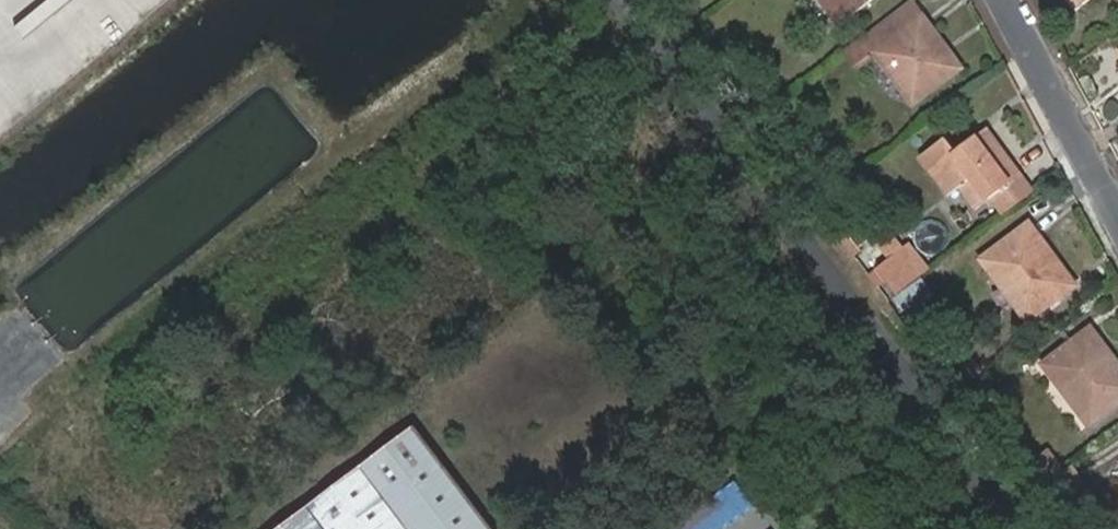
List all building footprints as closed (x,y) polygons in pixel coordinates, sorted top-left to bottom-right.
[(840,22),(869,0),(824,0),(840,22)] [(875,51),(923,14),(913,0),(908,0),(863,34),(875,51)] [(913,103),(961,67),(923,14),(875,51),(886,67),(892,63),(905,82),(900,86),(913,103)] [(900,86),(905,82),(892,63),(886,67),(900,86)] [(920,155),(948,193),(958,185),(973,174),(990,196),(1021,173),(986,126),(954,151),(944,137),(920,155)] [(990,196),(1002,214),(1033,190),(1021,173),(990,196)] [(958,185),(974,208),(990,196),(973,174),(958,185)] [(1074,282),(1029,221),(980,258),(993,274),(999,269),(1019,297),(1014,302),(1025,319),(1074,282)] [(919,253),(909,240),(896,249),(906,263),(919,253)] [(906,263),(896,249),(875,264),(884,278),(906,263)] [(928,266),(919,253),(906,263),(914,275),(928,266)] [(884,278),(892,290),(914,275),(906,263),(884,278)] [(866,271),(876,284),(884,278),(875,264),(866,271)] [(993,274),(1014,302),(1019,297),(999,269),(993,274)] [(1044,362),(1055,378),(1060,373),(1081,402),(1076,406),(1088,424),(1117,401),(1117,361),(1092,326),(1044,362)] [(1055,378),(1076,406),(1081,402),(1060,373),(1055,378)] [(410,431),(281,528),(485,528),(410,431)] [(1023,474),(1039,494),(1050,485),(1064,474),(1049,454),(1023,474)]
